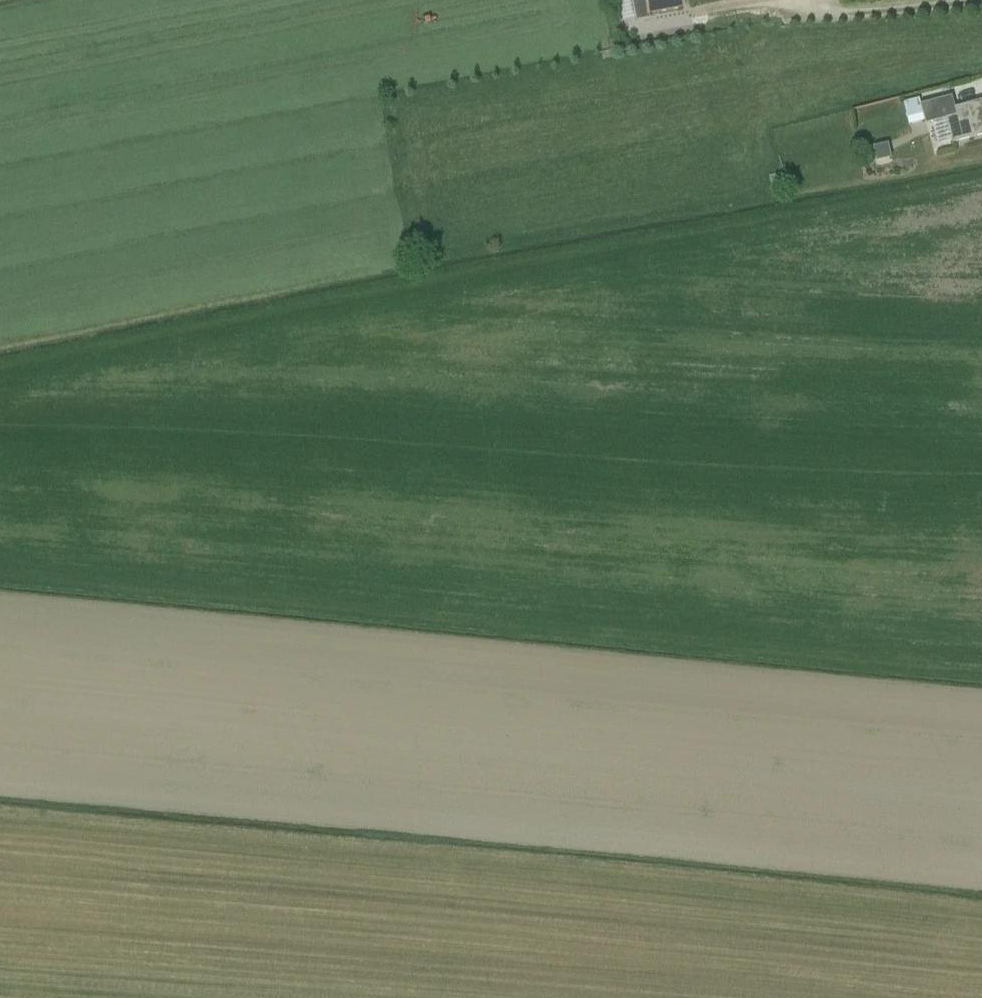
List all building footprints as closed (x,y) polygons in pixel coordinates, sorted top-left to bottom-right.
[(635,22),(649,19),(648,12),(683,6),(682,0),(631,0),(635,22)] [(945,120),(952,144),(981,136),(981,101),(954,108),(950,97),(921,105),(919,98),(902,102),(908,126),(924,121),(925,125),(945,120)]
